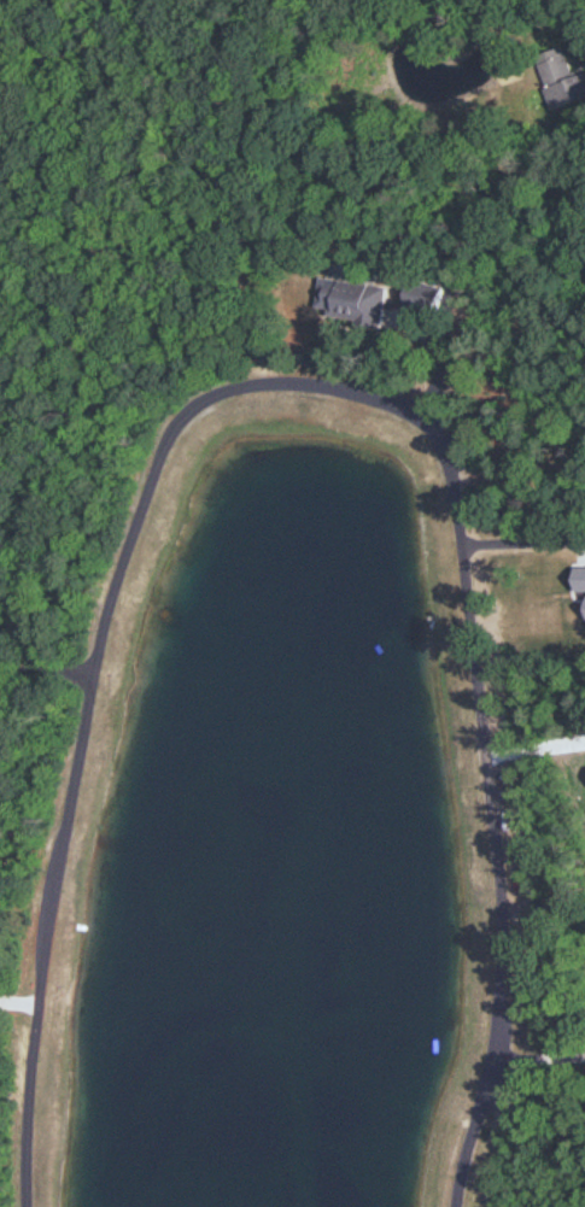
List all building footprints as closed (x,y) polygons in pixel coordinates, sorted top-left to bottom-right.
[(575,77),(565,45),(532,55),(549,109),(584,98),(584,74),(575,77)] [(319,313),(384,322),(390,287),(325,277),(319,313)]
